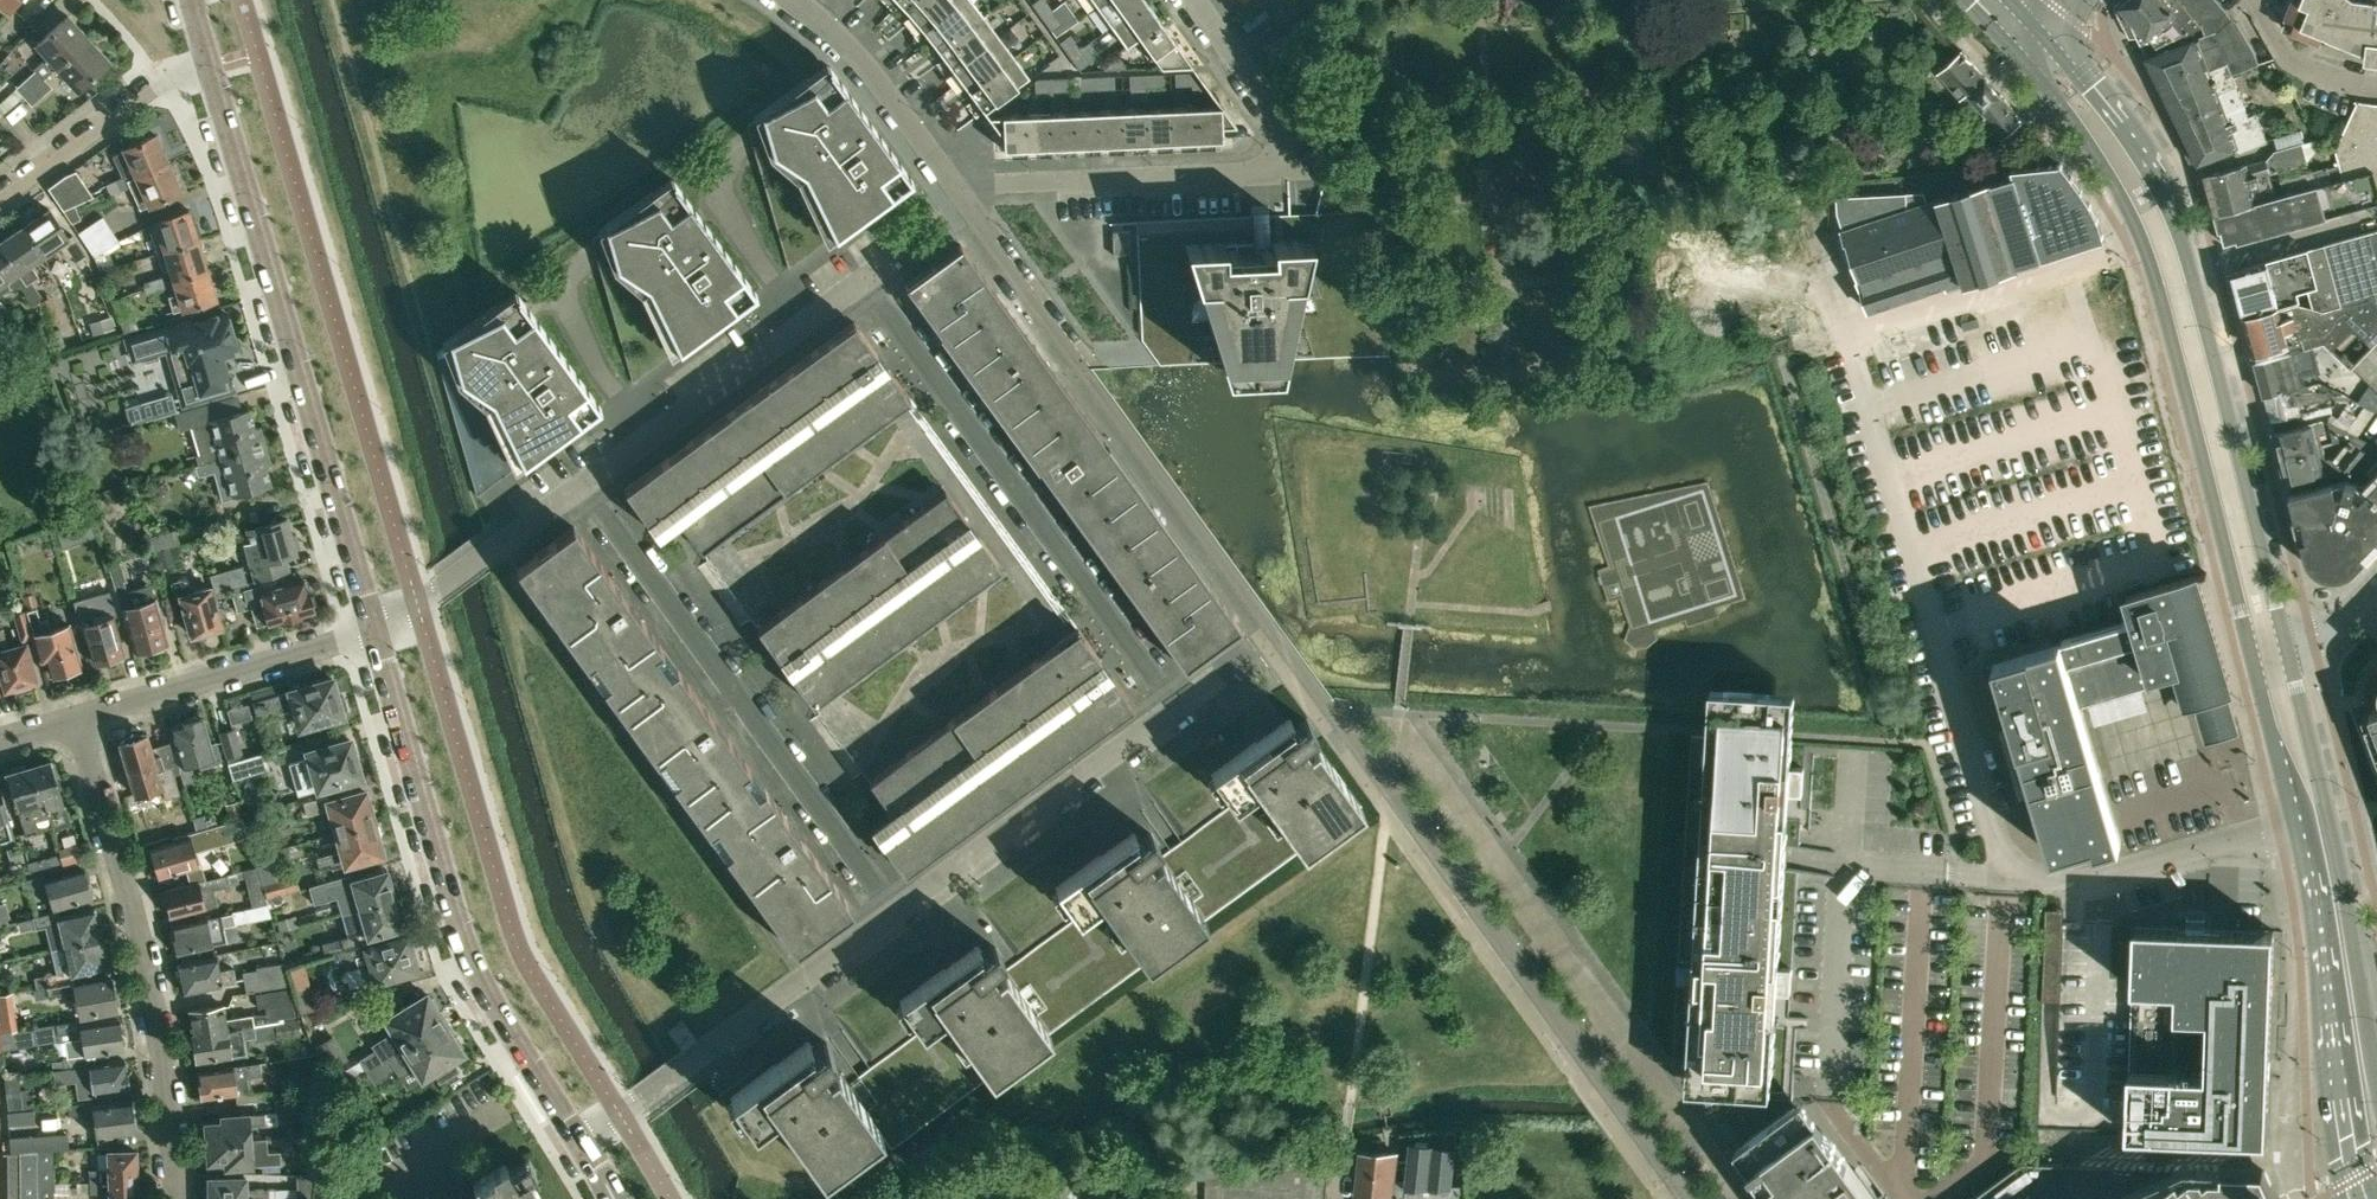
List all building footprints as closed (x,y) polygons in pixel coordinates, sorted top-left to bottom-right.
[(18,1),(19,0),(0,0),(0,1),(12,9),(18,1)] [(893,10),(901,3),(907,10),(918,0),(883,0),(893,10)] [(913,17),(905,24),(915,35),(923,28),(958,0),(918,0),(907,10),(913,17)] [(923,28),(915,35),(924,47),(932,41),(938,48),(983,14),(972,0),(958,0),(923,28)] [(1052,9),(1045,0),(1036,0),(1032,3),(1042,17),(1052,9)] [(1146,0),(1105,0),(1097,6),(1112,25),(1146,0)] [(1126,45),(1160,19),(1146,0),(1112,25),(1126,45)] [(1298,8),(1298,9),(1299,10),(1297,12),(1300,14),(1308,21),(1309,19),(1310,18),(1311,19),(1318,11),(1322,6),(1315,0),(1304,0),(1298,8)] [(2159,46),(2202,25),(2193,15),(2184,4),(2180,0),(2125,0),(2121,3),(2124,10),(2119,17),(2129,37),(2137,37),(2144,52),(2158,46),(2159,46)] [(2184,4),(2193,15),(2210,0),(2189,0),(2184,4)] [(2218,0),(2210,0),(2193,15),(2202,25),(2224,6),(2218,0)] [(2324,33),(2366,51),(2365,59),(2376,61),(2376,0),(2293,0),(2286,17),(2294,21),(2291,28),(2321,41),(2324,33)] [(2233,17),(2224,6),(2202,25),(2211,36),(2233,17)] [(1052,9),(1042,17),(1051,30),(1062,23),(1052,9)] [(43,78),(54,68),(88,37),(67,14),(37,42),(50,56),(16,86),(24,95),(43,78)] [(938,48),(944,56),(936,63),(945,75),(953,68),(999,35),(983,14),(938,48)] [(2237,21),(2233,17),(2211,36),(2202,25),(2159,46),(2161,50),(2147,57),(2168,100),(2233,75),(2232,74),(2259,62),(2254,50),(2237,21)] [(1160,19),(1126,45),(1126,46),(1139,36),(1161,66),(1191,65),(1192,66),(1193,65),(1160,19)] [(1069,55),(1080,47),(1070,34),(1059,42),(1069,55)] [(999,35),(953,68),(945,75),(954,87),(962,80),(968,89),(1014,55),(999,35)] [(78,88),(91,76),(109,61),(88,37),(54,68),(62,77),(65,74),(78,88)] [(1080,47),(1069,55),(1079,69),(1090,61),(1080,47)] [(1989,83),(1990,82),(1989,80),(1971,60),(1972,60),(1963,49),(1938,71),(1961,98),(1967,92),(1971,96),(1972,95),(1969,91),(1984,78),(1989,83)] [(1101,64),(1105,69),(1127,68),(1128,67),(1117,52),(1101,64)] [(968,89),(975,97),(966,104),(976,116),(1030,77),(1014,55),(968,89)] [(763,114),(756,119),(756,118),(747,124),(748,127),(789,268),(912,178),(831,67),(829,65),(827,67),(782,100),(762,110),(763,114)] [(1175,72),(1175,85),(1192,85),(1192,72),(1175,72)] [(1146,74),(1146,87),(1163,86),(1163,73),(1146,74)] [(1130,87),(1146,87),(1146,74),(1129,74),(1130,87)] [(1098,76),(1098,89),(1115,88),(1114,75),(1098,76)] [(2268,141),(2257,113),(2249,116),(2233,75),(2168,100),(2199,162),(2236,144),(2239,152),(2268,141)] [(1082,89),(1098,89),(1098,76),(1081,77),(1082,89)] [(1051,78),(1052,91),(1069,90),(1068,77),(1051,78)] [(32,103),(51,87),(43,78),(24,95),(32,103)] [(1035,92),(1052,91),(1051,78),(1037,79),(1035,80),(1035,92)] [(1999,92),(1990,82),(1989,83),(1984,78),(1969,91),(1972,95),(1971,96),(1980,106),(1981,105),(1988,112),(2003,99),(1998,93),(1999,92)] [(2003,138),(2024,119),(2018,112),(2017,112),(2001,94),(2000,94),(1999,92),(1998,93),(2003,99),(1988,112),(1981,105),(1980,106),(1987,113),(1984,116),(2003,138)] [(2373,103),(2364,102),(2355,100),(2355,101),(2357,102),(2336,149),(2343,177),(2342,178),(2350,209),(2376,201),(2376,103),(2373,103)] [(1196,106),(1198,140),(1223,139),(1222,126),(1236,126),(1236,125),(1222,105),(1196,106)] [(1173,141),(1198,140),(1196,106),(1172,107),(1173,141)] [(1149,142),(1173,141),(1172,107),(1148,108),(1149,142)] [(1125,143),(1149,142),(1148,108),(1124,109),(1125,143)] [(1101,144),(1125,143),(1124,109),(1099,110),(1101,144)] [(1077,145),(1101,144),(1099,110),(1075,111),(1077,145)] [(1053,146),(1077,145),(1075,111),(1051,112),(1053,146)] [(1029,148),(1053,146),(1051,112),(1027,113),(1029,148)] [(1003,149),(1029,148),(1027,113),(990,115),(989,116),(999,130),(1003,130),(1003,149)] [(2279,149),(2307,141),(2304,129),(2276,136),(2279,149)] [(129,179),(169,162),(156,133),(124,148),(112,153),(122,176),(126,174),(129,179)] [(2281,197),(2280,195),(2274,170),(2312,160),(2307,141),(2279,149),(2280,151),(2276,152),(2267,161),(2247,166),(2247,165),(2207,175),(2217,214),(2255,203),(2281,197)] [(140,208),(159,199),(181,189),(169,162),(129,179),(126,174),(122,176),(117,179),(122,188),(129,185),(140,208)] [(1965,283),(2104,237),(2098,219),(2091,204),(2082,191),(2061,162),(2038,165),(2013,168),(2014,174),(1928,203),(1925,193),(1837,196),(1838,212),(1844,229),(1843,230),(1870,310),(1946,285),(1947,288),(1965,282),(1965,283)] [(2333,166),(2314,171),(2318,185),(2337,179),(2333,166)] [(48,187),(64,209),(94,195),(76,170),(66,174),(48,187)] [(2255,203),(2217,214),(2225,244),(2247,237),(2337,213),(2336,212),(2350,209),(2342,178),(2337,179),(2318,185),(2280,195),(2281,197),(2255,203)] [(111,193),(122,188),(117,179),(107,183),(111,193)] [(606,228),(600,232),(599,232),(591,238),(633,382),(671,354),(756,292),(720,242),(698,212),(673,179),(624,214),(605,224),(606,228)] [(80,217),(74,205),(64,209),(72,220),(80,217)] [(68,237),(62,228),(49,208),(23,226),(43,254),(58,244),(67,257),(72,254),(80,266),(89,260),(86,253),(72,234),(68,237)] [(164,248),(197,238),(197,237),(202,236),(197,220),(192,222),(189,209),(155,220),(159,233),(164,248)] [(87,244),(111,229),(102,216),(78,232),(87,244)] [(43,254),(23,226),(0,241),(0,245),(26,283),(31,280),(39,274),(31,263),(43,254)] [(111,229),(87,244),(95,256),(119,240),(111,229)] [(2324,244),(2342,305),(2370,298),(2376,304),(2376,229),(2324,244)] [(1114,254),(1129,253),(1128,231),(1113,231),(1114,254)] [(164,281),(207,267),(197,238),(164,248),(165,250),(158,252),(165,275),(163,276),(164,281)] [(1222,362),(1227,376),(1281,373),(1282,371),(1284,360),(1298,296),(1308,249),(1311,238),(1272,240),(1272,252),(1237,253),(1237,241),(1185,243),(1193,269),(1202,299),(1213,331),(1222,362)] [(961,243),(905,284),(942,334),(1044,463),(1039,467),(1184,667),(1240,626),(1203,576),(1101,447),(1106,443),(961,243)] [(2324,244),(2266,260),(2267,261),(2279,307),(2296,302),(2295,302),(2292,290),(2307,286),(2313,307),(2326,311),(2342,306),(2342,305),(2324,244)] [(31,280),(26,283),(0,245),(0,294),(11,287),(21,286),(27,295),(36,288),(31,280)] [(2267,261),(2232,270),(2244,313),(2246,312),(2247,316),(2279,307),(2267,261)] [(174,310),(194,304),(216,297),(215,292),(218,291),(214,280),(211,281),(207,267),(164,281),(163,276),(152,279),(156,291),(167,287),(174,310)] [(152,279),(143,282),(147,294),(156,291),(152,279)] [(36,288),(27,295),(33,303),(42,297),(36,288)] [(450,341),(444,346),(444,345),(435,352),(477,495),(600,405),(564,355),(521,296),(518,292),(469,327),(449,338),(450,341)] [(2305,338),(2308,347),(2313,346),(2325,343),(2351,369),(2376,342),(2376,304),(2370,298),(2342,305),(2342,306),(2326,311),(2313,307),(2296,302),(2279,307),(2247,316),(2248,317),(2245,318),(2254,352),(2305,338)] [(8,338),(20,329),(1,301),(0,301),(0,326),(8,338)] [(236,345),(227,313),(192,323),(190,319),(125,338),(128,349),(131,348),(134,358),(168,348),(184,403),(233,389),(227,372),(226,373),(221,355),(234,351),(232,346),(236,345)] [(107,317),(89,322),(92,332),(93,334),(104,331),(114,327),(112,320),(111,315),(107,317)] [(119,319),(124,332),(137,328),(132,315),(119,319)] [(679,519),(701,550),(910,397),(854,321),(624,488),(658,534),(679,519)] [(65,345),(60,327),(47,331),(53,349),(65,345)] [(2313,346),(2257,361),(2265,395),(2302,386),(2301,385),(2319,381),(2316,370),(2320,369),(2313,346)] [(2302,386),(2265,395),(2271,419),(2297,412),(2298,419),(2331,410),(2329,403),(2336,402),(2332,388),(2320,380),(2319,381),(2301,385),(2302,386)] [(172,393),(142,402),(147,419),(175,412),(175,411),(179,410),(179,408),(177,409),(172,393)] [(237,443),(263,436),(260,425),(253,427),(248,408),(233,412),(229,396),(175,411),(180,428),(198,423),(206,451),(196,454),(199,463),(239,451),(237,443)] [(2322,445),(2320,438),(2329,436),(2325,418),(2311,422),(2274,431),(2280,456),(2317,446),(2322,445)] [(85,428),(83,420),(75,423),(78,431),(85,428)] [(2361,460),(2372,443),(2354,434),(2346,444),(2351,448),(2339,463),(2342,466),(2337,473),(2345,480),(2361,460)] [(234,495),(247,491),(270,484),(264,465),(271,463),(263,436),(237,443),(239,451),(199,463),(202,474),(216,470),(219,478),(229,475),(234,495)] [(2332,468),(2330,457),(2325,458),(2322,445),(2317,446),(2280,456),(2286,480),(2323,470),(2332,468)] [(2367,471),(2376,480),(2376,461),(2367,471)] [(2302,544),(2304,553),(2305,555),(2306,557),(2307,559),(2309,563),(2312,566),(2314,569),(2317,571),(2321,573),(2324,574),(2328,575),(2332,576),(2337,576),(2342,575),(2346,574),(2350,572),(2353,570),(2355,568),(2357,566),(2376,546),(2376,481),(2359,500),(2356,496),(2354,496),(2358,483),(2346,479),(2343,493),(2341,492),(2336,493),(2333,482),(2289,493),(2302,544)] [(945,489),(757,627),(813,703),(1001,566),(945,489)] [(56,529),(62,546),(96,534),(90,517),(56,529)] [(291,534),(286,517),(248,528),(253,543),(247,545),(257,579),(269,576),(267,570),(287,564),(284,554),(296,551),(295,548),(300,547),(296,532),(291,534)] [(516,567),(796,950),(853,908),(574,525),(516,567)] [(242,538),(239,527),(220,532),(223,544),(242,538)] [(153,552),(158,550),(172,546),(183,543),(179,531),(179,528),(149,537),(150,540),(153,552)] [(172,546),(158,550),(162,564),(176,560),(172,546)] [(240,566),(210,575),(215,592),(245,583),(242,571),(240,566)] [(2232,719),(2233,717),(2235,716),(2226,688),(2230,687),(2227,679),(2228,679),(2198,577),(2208,574),(2207,572),(2127,595),(2134,619),(2062,640),(2062,639),(1983,662),(1997,707),(2009,703),(2014,719),(2013,720),(2053,854),(2093,842),(2095,849),(2121,841),(2080,703),(2125,690),(2125,691),(2125,692),(2126,694),(2127,695),(2128,697),(2130,698),(2132,698),(2135,698),(2137,698),(2139,697),(2140,696),(2141,694),(2142,692),(2143,691),(2143,689),(2143,687),(2142,685),(2154,681),(2153,674),(2177,667),(2187,699),(2198,696),(2206,725),(2208,724),(2210,726),(2211,726),(2212,727),(2214,728),(2216,728),(2219,728),(2221,728),(2223,728),(2225,727),(2226,726),(2228,725),(2229,724),(2230,722),(2231,721),(2232,719)] [(151,585),(127,592),(121,573),(111,576),(122,612),(126,625),(129,624),(136,650),(152,645),(153,649),(165,645),(166,642),(167,641),(151,585)] [(207,576),(210,585),(186,592),(181,575),(171,577),(177,596),(180,595),(192,634),(205,630),(207,634),(218,630),(217,627),(221,625),(212,594),(212,593),(215,592),(210,575),(207,576)] [(304,578),(273,587),(272,582),(271,582),(269,576),(257,579),(245,583),(215,592),(212,593),(212,594),(229,589),(237,613),(252,608),(257,626),(270,622),(270,623),(313,610),(313,608),(316,603),(313,594),(308,591),(304,578)] [(49,618),(41,620),(34,593),(23,596),(41,659),(47,658),(52,674),(57,673),(57,676),(77,670),(76,667),(81,665),(69,624),(52,629),(49,618)] [(124,653),(108,598),(76,608),(85,640),(89,639),(95,662),(109,658),(110,661),(121,658),(120,655),(124,653)] [(20,638),(33,635),(25,609),(13,613),(20,638)] [(26,644),(8,648),(2,624),(0,624),(0,667),(6,688),(17,684),(18,687),(35,682),(34,679),(36,679),(26,644)] [(1078,627),(869,780),(891,810),(870,825),(904,871),(1134,704),(1078,627)] [(300,726),(343,714),(342,710),(347,708),(343,694),(338,696),(332,677),(253,700),(256,711),(260,710),(261,712),(277,708),(279,712),(294,708),(300,726)] [(1802,794),(1803,794),(1804,767),(1791,766),(1793,740),(1793,736),(1793,732),(1795,692),(1725,688),(1725,689),(1712,688),(1710,713),(1714,713),(1713,735),(1693,1060),(1690,1060),(1688,1086),(1701,1087),(1751,1090),(1772,1091),(1773,1075),(1778,991),(1790,992),(1791,992),(1793,967),(1792,967),(1791,967),(1780,966),(1785,868),(1785,867),(1786,844),(1787,843),(1788,819),(1788,818),(1789,793),(1802,794)] [(2367,702),(2371,712),(2362,715),(2376,757),(2376,698),(2367,702)] [(217,742),(210,744),(202,718),(199,719),(195,716),(187,718),(185,722),(172,726),(178,749),(175,750),(183,782),(195,779),(190,762),(195,761),(198,769),(222,763),(217,742)] [(1342,815),(1360,802),(1320,747),(1319,748),(1315,742),(1307,748),(1302,741),(1316,731),(1307,719),(1293,728),(1288,721),(1291,719),(1289,716),(1211,774),(1232,803),(1234,805),(1256,789),(1298,847),(1317,833),(1329,825),(1342,815)] [(241,752),(234,728),(220,732),(227,756),(241,752)] [(136,794),(162,786),(166,799),(180,794),(171,764),(164,766),(161,754),(154,756),(147,734),(132,732),(120,743),(136,794)] [(360,761),(356,758),(350,738),(304,752),(306,758),(290,763),(299,794),(361,775),(360,772),(362,767),(360,761)] [(269,768),(264,751),(228,762),(233,778),(269,768)] [(68,824),(66,818),(63,807),(64,807),(56,778),(59,777),(54,762),(52,763),(51,761),(33,766),(43,800),(45,799),(52,824),(53,829),(68,824)] [(43,800),(33,766),(27,768),(26,765),(11,769),(12,772),(7,773),(25,835),(38,831),(37,828),(52,824),(45,799),(43,800)] [(1362,805),(1360,802),(1342,815),(1329,825),(1317,833),(1298,847),(1256,789),(1234,805),(1232,803),(1224,809),(1190,834),(1160,856),(1163,861),(1164,860),(1204,915),(1186,929),(1174,939),(1161,947),(1143,960),(1101,902),(1078,918),(1077,916),(1068,922),(1024,955),(1004,969),(1007,975),(1008,974),(1048,1029),(1030,1042),(1019,1052),(1005,1060),(987,1073),(945,1015),(922,1032),(921,1029),(849,1082),(879,1124),(861,1137),(849,1147),(836,1155),(818,1168),(820,1172),(878,1130),(891,1148),(991,1075),(1362,805)] [(328,800),(330,807),(337,832),(377,820),(373,808),(369,805),(365,790),(328,800)] [(12,837),(0,792),(0,840),(12,837)] [(310,813),(319,811),(316,798),(307,800),(310,813)] [(242,817),(237,800),(225,804),(230,821),(242,817)] [(246,816),(244,817),(245,822),(247,828),(261,824),(258,813),(246,816)] [(383,852),(378,837),(381,832),(377,820),(337,832),(342,850),(317,857),(321,870),(332,867),(333,869),(346,865),(348,869),(365,864),(363,858),(383,852)] [(160,876),(198,866),(191,843),(206,839),(203,829),(172,837),(174,841),(152,847),(155,860),(153,864),(155,871),(159,874),(160,876)] [(1163,861),(1160,856),(1159,856),(1152,861),(1147,854),(1160,844),(1151,832),(1138,842),(1132,835),(1135,832),(1134,830),(1055,887),(1077,916),(1078,918),(1101,902),(1143,960),(1161,947),(1174,939),(1186,929),(1204,915),(1164,860),(1163,861)] [(58,848),(64,866),(80,861),(74,843),(58,848)] [(17,865),(25,863),(19,845),(7,849),(12,867),(17,865)] [(28,862),(32,875),(44,872),(48,870),(44,857),(28,862)] [(267,898),(263,884),(258,867),(234,873),(201,881),(164,890),(170,915),(217,904),(214,888),(240,882),(239,879),(244,878),(252,910),(270,906),(267,898)] [(47,884),(49,889),(54,908),(92,897),(91,896),(93,891),(91,883),(87,881),(83,868),(46,879),(47,884)] [(337,896),(342,913),(399,896),(395,882),(391,879),(388,869),(352,879),(351,873),(324,881),(329,899),(337,896)] [(263,884),(267,898),(299,889),(295,874),(263,884)] [(40,889),(37,879),(21,883),(24,893),(40,889)] [(404,926),(401,915),(404,911),(399,896),(342,913),(348,935),(320,943),(324,955),(338,951),(345,949),(350,948),(370,942),(368,936),(404,926)] [(0,904),(0,925),(9,923),(8,918),(11,917),(7,902),(0,904)] [(2063,905),(2046,905),(2045,922),(2062,922),(2063,905)] [(224,927),(235,924),(273,916),(270,906),(252,910),(173,926),(175,939),(174,942),(175,947),(178,950),(178,951),(227,941),(224,927)] [(65,945),(101,937),(101,935),(103,931),(101,923),(97,920),(95,908),(59,917),(57,911),(34,917),(37,927),(60,921),(65,945)] [(289,916),(276,919),(279,930),(299,924),(296,913),(289,916)] [(34,917),(22,920),(25,930),(37,927),(34,917)] [(2062,922),(2045,922),(2042,995),(2044,995),(2060,996),(2062,924),(2062,922)] [(2266,1137),(2274,929),(2135,924),(2133,977),(2127,1132),(2266,1137)] [(415,953),(412,951),(407,936),(371,946),(370,942),(350,948),(345,949),(338,951),(341,960),(356,955),(364,984),(417,968),(416,965),(418,962),(415,953)] [(73,979),(72,975),(108,966),(105,954),(107,950),(105,942),(102,939),(101,937),(65,945),(71,970),(35,977),(37,986),(48,984),(73,979)] [(1007,975),(1004,969),(996,975),(991,968),(1004,958),(995,946),(982,955),(976,948),(979,946),(978,943),(899,1000),(921,1029),(922,1032),(945,1015),(987,1073),(1005,1060),(1019,1052),(1030,1042),(1048,1029),(1008,974),(1007,975)] [(236,982),(233,968),(219,971),(216,955),(180,962),(181,966),(179,969),(180,976),(183,978),(186,992),(222,985),(236,982)] [(244,993),(255,991),(293,985),(286,962),(254,966),(254,969),(240,971),(244,993)] [(50,995),(76,990),(80,1015),(117,1008),(116,1005),(120,1005),(117,990),(113,991),(111,978),(75,985),(73,979),(48,984),(50,995)] [(294,990),(293,985),(255,991),(258,1008),(277,1005),(279,1022),(300,1019),(302,1018),(301,1012),(294,990)] [(310,986),(294,990),(301,1012),(316,1008),(310,986)] [(12,1029),(9,992),(0,993),(0,1031),(12,1029)] [(427,993),(406,1006),(398,993),(380,1004),(388,1017),(387,1018),(398,1035),(390,1040),(393,1044),(386,1048),(384,1044),(361,1058),(368,1070),(445,1022),(437,1010),(438,1005),(433,997),(428,996),(427,993)] [(193,1035),(254,1026),(252,1015),(225,1019),(223,1006),(189,1011),(193,1035)] [(667,1028),(683,1050),(698,1038),(683,1017),(667,1028)] [(25,1045),(83,1035),(86,1053),(63,1057),(64,1060),(65,1068),(106,1062),(104,1052),(123,1049),(123,1047),(126,1042),(125,1035),(120,1032),(118,1019),(81,1025),(81,1020),(23,1030),(25,1045)] [(300,1019),(279,1022),(278,1022),(280,1038),(302,1035),(300,1019)] [(451,1058),(463,1051),(461,1048),(462,1043),(457,1035),(452,1034),(445,1022),(368,1070),(375,1082),(397,1068),(399,1072),(413,1063),(411,1059),(412,1059),(423,1076),(433,1069),(440,1080),(458,1069),(451,1058)] [(247,1053),(245,1038),(256,1037),(254,1026),(193,1035),(195,1047),(193,1050),(194,1056),(197,1058),(197,1060),(247,1053)] [(879,1124),(849,1082),(839,1069),(838,1070),(834,1064),(827,1070),(821,1063),(835,1053),(826,1041),(812,1050),(807,1043),(810,1041),(808,1038),(730,1095),(753,1127),(776,1110),(818,1168),(836,1155),(849,1147),(861,1137),(879,1124)] [(64,1060),(52,1062),(53,1070),(64,1068),(65,1068),(64,1060)] [(96,1096),(95,1091),(128,1086),(128,1083),(130,1081),(129,1075),(127,1073),(125,1060),(106,1062),(65,1068),(64,1068),(53,1070),(55,1081),(77,1078),(79,1093),(76,1093),(77,1099),(96,1096)] [(249,1076),(263,1074),(277,1073),(276,1061),(199,1071),(202,1097),(251,1091),(249,1076)] [(339,1088),(342,1086),(350,1081),(349,1080),(344,1071),(343,1070),(340,1065),(334,1068),(329,1072),(332,1078),(339,1088)] [(17,1074),(3,1076),(7,1112),(21,1110),(17,1074)] [(284,1098),(286,1111),(314,1108),(313,1095),(284,1098)] [(1736,1147),(1774,1198),(1879,1198),(1878,1197),(1877,1198),(1832,1137),(1804,1097),(1789,1107),(1744,1140),(1736,1147)] [(130,1101),(98,1105),(97,1100),(71,1104),(72,1115),(89,1113),(89,1118),(94,1117),(96,1136),(134,1131),(134,1128),(136,1125),(135,1117),(132,1114),(130,1101)] [(63,1116),(72,1115),(71,1104),(62,1105),(63,1116)] [(21,1110),(7,1112),(8,1125),(33,1124),(32,1110),(31,1110),(21,1110)] [(202,1126),(203,1143),(252,1140),(251,1126),(278,1125),(277,1112),(274,1112),(222,1116),(222,1122),(206,1123),(206,1126),(202,1126)] [(252,1140),(203,1143),(204,1159),(208,1159),(208,1162),(226,1161),(226,1167),(281,1164),(280,1152),(267,1153),(266,1139),(252,1140)] [(67,1140),(10,1144),(12,1160),(21,1159),(37,1158),(53,1157),(68,1156),(67,1140)] [(1358,1174),(1396,1174),(1453,1174),(1456,1146),(1411,1141),(1409,1160),(1397,1160),(1398,1152),(1360,1152),(1358,1174)] [(1207,1198),(1326,1198),(1332,1144),(1286,1148),(1206,1160),(1173,1161),(1174,1180),(1197,1180),(1198,1198),(1207,1198)] [(90,1181),(136,1180),(136,1169),(138,1168),(138,1151),(135,1151),(135,1150),(109,1151),(109,1169),(89,1170),(90,1181)] [(37,1158),(38,1198),(54,1198),(53,1157),(37,1158)] [(21,1159),(22,1198),(38,1198),(37,1158),(21,1159)] [(8,1160),(8,1198),(22,1198),(21,1159),(12,1160),(8,1160)] [(2278,1198),(2266,1170),(2264,1166),(2264,1165),(2186,1162),(2176,1167),(2022,1161),(1970,1198),(2276,1198),(2278,1198)] [(527,1174),(516,1181),(505,1163),(473,1183),(483,1198),(542,1198),(527,1174)] [(298,1198),(313,1196),(316,1176),(316,1172),(305,1173),(297,1174),(297,1192),(298,1198)] [(316,1174),(312,1198),(320,1198),(331,1198),(335,1177),(316,1174)] [(1396,1174),(1358,1174),(1356,1195),(1392,1195),(1392,1198),(1391,1198),(1438,1198),(1465,1198),(1465,1185),(1464,1185),(1464,1186),(1452,1186),(1453,1174),(1396,1174)] [(269,1189),(246,1190),(246,1177),(210,1178),(210,1181),(206,1181),(206,1190),(210,1190),(210,1198),(275,1198),(275,1189),(269,1189)] [(90,1181),(90,1194),(110,1193),(110,1198),(140,1198),(139,1192),(136,1192),(136,1180),(90,1181)] [(69,1182),(55,1182),(55,1192),(70,1192),(69,1182)]
